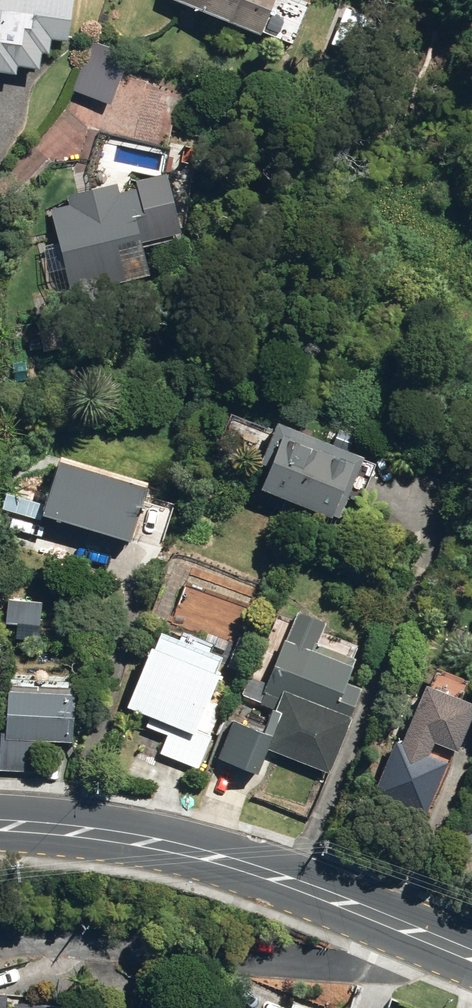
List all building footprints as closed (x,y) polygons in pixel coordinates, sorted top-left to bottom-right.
[(20,73),(20,65),(42,68),(44,51),(53,53),(55,38),(70,40),(75,0),(0,0),(0,71),(20,73)] [(263,35),(277,0),(176,0),(263,35)] [(73,93),(111,106),(129,56),(91,43),(73,93)] [(42,246),(54,298),(151,275),(143,243),(155,240),(149,214),(151,214),(144,188),(120,193),(117,184),(69,196),(70,203),(51,208),(59,242),(42,246)] [(234,425),(248,432),(258,412),(244,405),(234,425)] [(262,489),(338,521),(365,458),(279,422),(262,464),(271,468),(262,489)] [(43,516),(131,543),(148,488),(60,461),(43,516)] [(6,623),(40,626),(41,602),(7,600),(6,623)] [(219,759),(259,775),(269,749),(330,774),(352,718),(350,717),(362,689),(347,683),(356,659),(318,644),(326,624),(298,612),(260,705),(273,709),(263,733),(234,721),(219,759)] [(160,754),(197,769),(212,736),(198,730),(220,678),(152,648),(127,707),(172,726),(160,754)] [(48,773),(50,742),(73,744),(75,693),(47,692),(47,685),(31,684),(31,691),(8,690),(6,734),(2,733),(0,756),(0,770),(48,773)] [(373,795),(425,817),(433,799),(438,801),(441,794),(438,788),(448,763),(445,763),(452,747),(434,740),(436,736),(413,726),(405,746),(396,742),(391,754),(386,751),(382,760),(387,762),(373,795)] [(68,1001),(14,997),(13,1007),(68,1007),(68,1001)]
